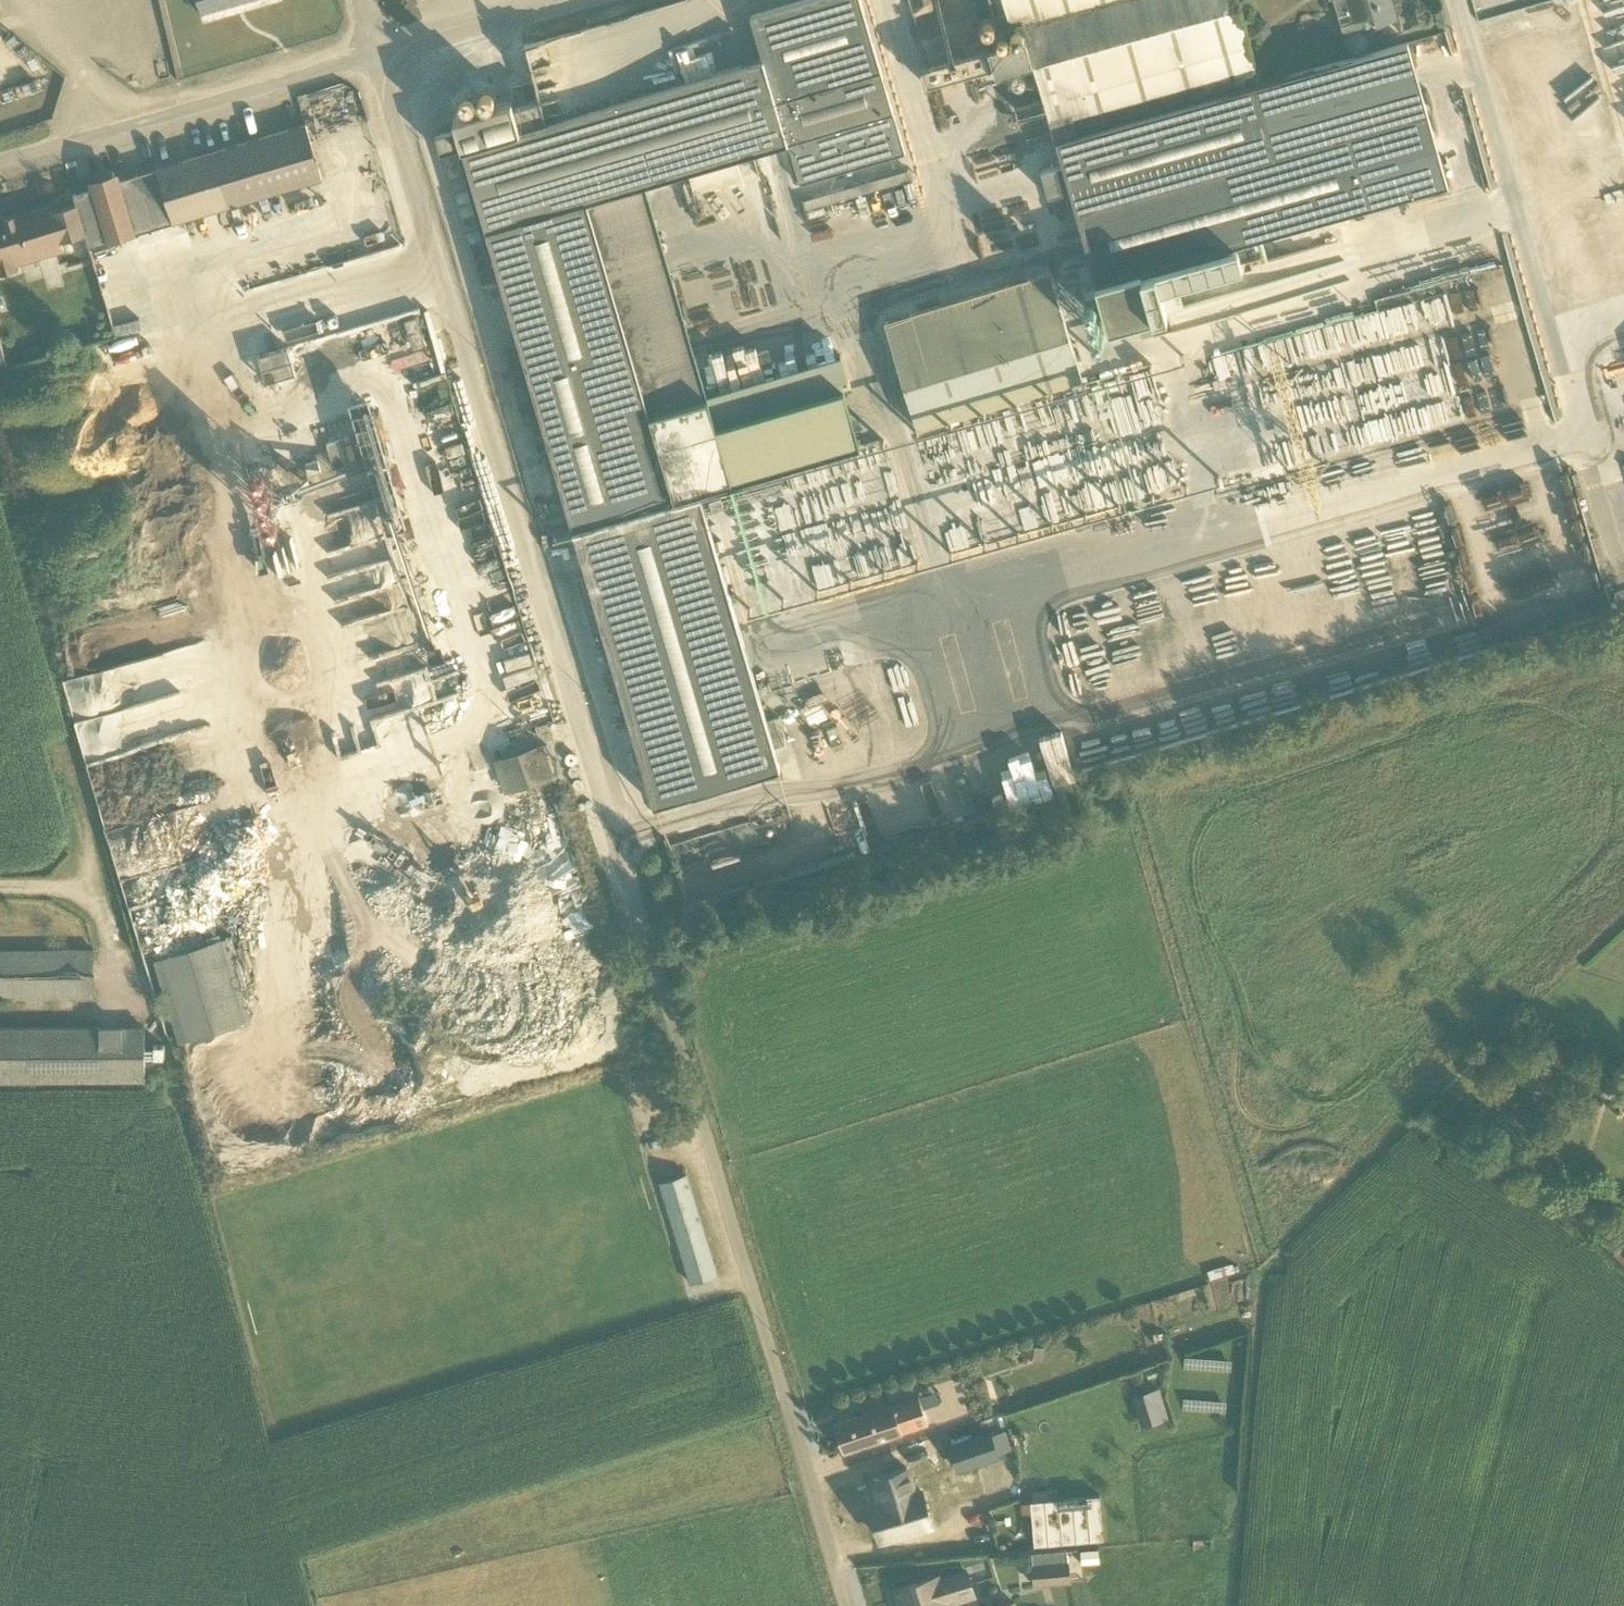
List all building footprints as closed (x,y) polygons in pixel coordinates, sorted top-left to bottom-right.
[(204,19),(270,0),(199,0),(204,19)] [(786,143),(798,185),(904,154),(859,0),(806,0),(749,17),(762,59),(786,143)] [(994,47),(920,69),(925,86),(992,66),(994,73),(1015,67),(1018,76),(1036,72),(1061,163),(1040,169),(1048,196),(1069,190),(1108,329),(1135,322),(1150,317),(1151,319),(1165,315),(1164,311),(1183,306),(1177,286),(1187,283),(1240,268),(1234,246),(1447,186),(1407,43),(1257,85),(1234,0),(1003,0),(1010,22),(1015,41),(998,46),(994,47)] [(1003,0),(989,0),(997,29),(989,32),(994,47),(998,46),(1015,41),(1010,22),(1003,0)] [(1340,24),(1339,25),(1341,31),(1347,34),(1343,40),(1346,50),(1355,55),(1364,52),(1368,42),(1366,35),(1373,33),(1376,26),(1389,33),(1398,30),(1389,0),(1332,0),(1340,24)] [(786,143),(762,59),(546,122),(539,100),(513,108),(511,101),(453,119),(455,129),(435,135),(440,153),(461,147),(485,231),(644,184),(686,172),(734,157),(786,143)] [(75,205),(85,235),(89,248),(321,180),(305,125),(72,194),(75,205)] [(734,157),(686,172),(694,197),(742,183),(734,157)] [(909,171),(803,201),(806,210),(912,180),(909,171)] [(644,184),(485,231),(653,805),(779,769),(698,492),(858,445),(840,383),(847,381),(840,355),(706,395),(644,184)] [(75,205),(52,212),(50,208),(14,219),(13,216),(2,220),(1,214),(0,215),(0,269),(62,251),(60,243),(85,235),(75,205)] [(1049,274),(884,324),(916,431),(1082,380),(1049,274)] [(168,650),(65,676),(74,712),(139,696),(151,693),(147,678),(161,674),(165,687),(176,684),(168,650)] [(540,746),(493,763),(504,793),(551,776),(540,746)] [(1075,786),(1068,756),(1047,761),(1054,791),(1075,786)] [(526,796),(532,817),(558,809),(552,788),(526,796)] [(760,819),(736,824),(741,844),(764,838),(760,819)] [(342,995),(324,909),(258,923),(277,1009),(342,995)] [(558,958),(580,952),(576,936),(554,942),(558,958)] [(152,960),(177,1043),(251,1021),(226,937),(152,960)] [(94,949),(0,950),(0,999),(95,998),(94,949)] [(0,1028),(0,1082),(144,1082),(144,1026),(0,1028)] [(659,1187),(691,1287),(720,1278),(688,1178),(659,1187)] [(1234,1273),(1237,1272),(1236,1267),(1232,1268),(1231,1265),(1207,1272),(1206,1273),(1209,1281),(1234,1274),(1234,1273)] [(1043,1349),(1025,1345),(1023,1358),(1041,1361),(1043,1349)] [(889,1402),(913,1394),(909,1380),(885,1388),(889,1402)] [(833,1423),(843,1452),(927,1424),(917,1394),(882,1406),(878,1395),(859,1402),(863,1413),(833,1423)] [(1138,1403),(1134,1426),(1154,1429),(1155,1423),(1161,1424),(1164,1407),(1138,1403)] [(1005,1427),(946,1442),(952,1467),(1012,1452),(1005,1427)] [(870,1520),(952,1495),(940,1458),(877,1478),(879,1486),(861,1492),(870,1520)] [(1033,1546),(1102,1540),(1098,1496),(1029,1502),(1029,1504),(1019,1505),(1020,1514),(1030,1514),(1033,1546)] [(1032,1587),(1070,1584),(1068,1562),(1067,1562),(1066,1550),(1031,1553),(1031,1565),(1030,1566),(1032,1587)] [(901,1605),(949,1605),(948,1601),(955,1599),(955,1604),(975,1598),(967,1569),(941,1577),(940,1574),(896,1588),(901,1605)]
